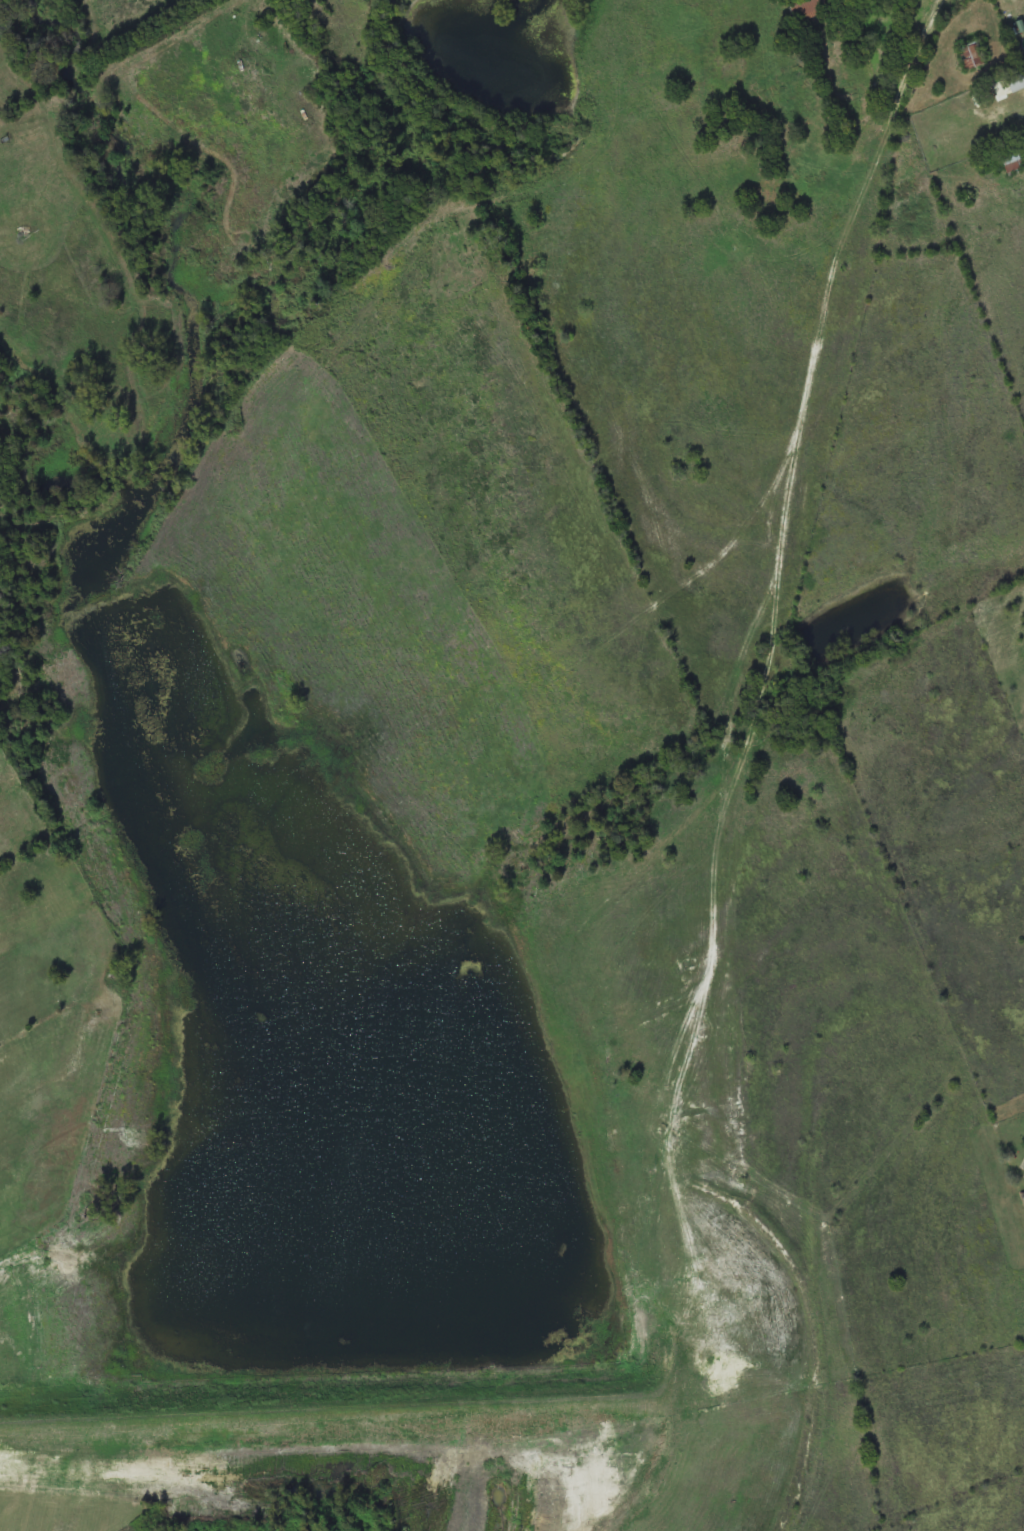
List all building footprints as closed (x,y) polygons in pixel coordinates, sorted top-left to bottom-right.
[(794,16),(844,16),(844,0),(794,0),(794,16)] [(987,63),(979,41),(959,49),(967,71),(987,63)] [(1008,76),(1013,93),(1023,89),(1023,71),(1008,76)] [(1004,151),(1004,161),(1020,160),(1019,150),(1004,151)]
